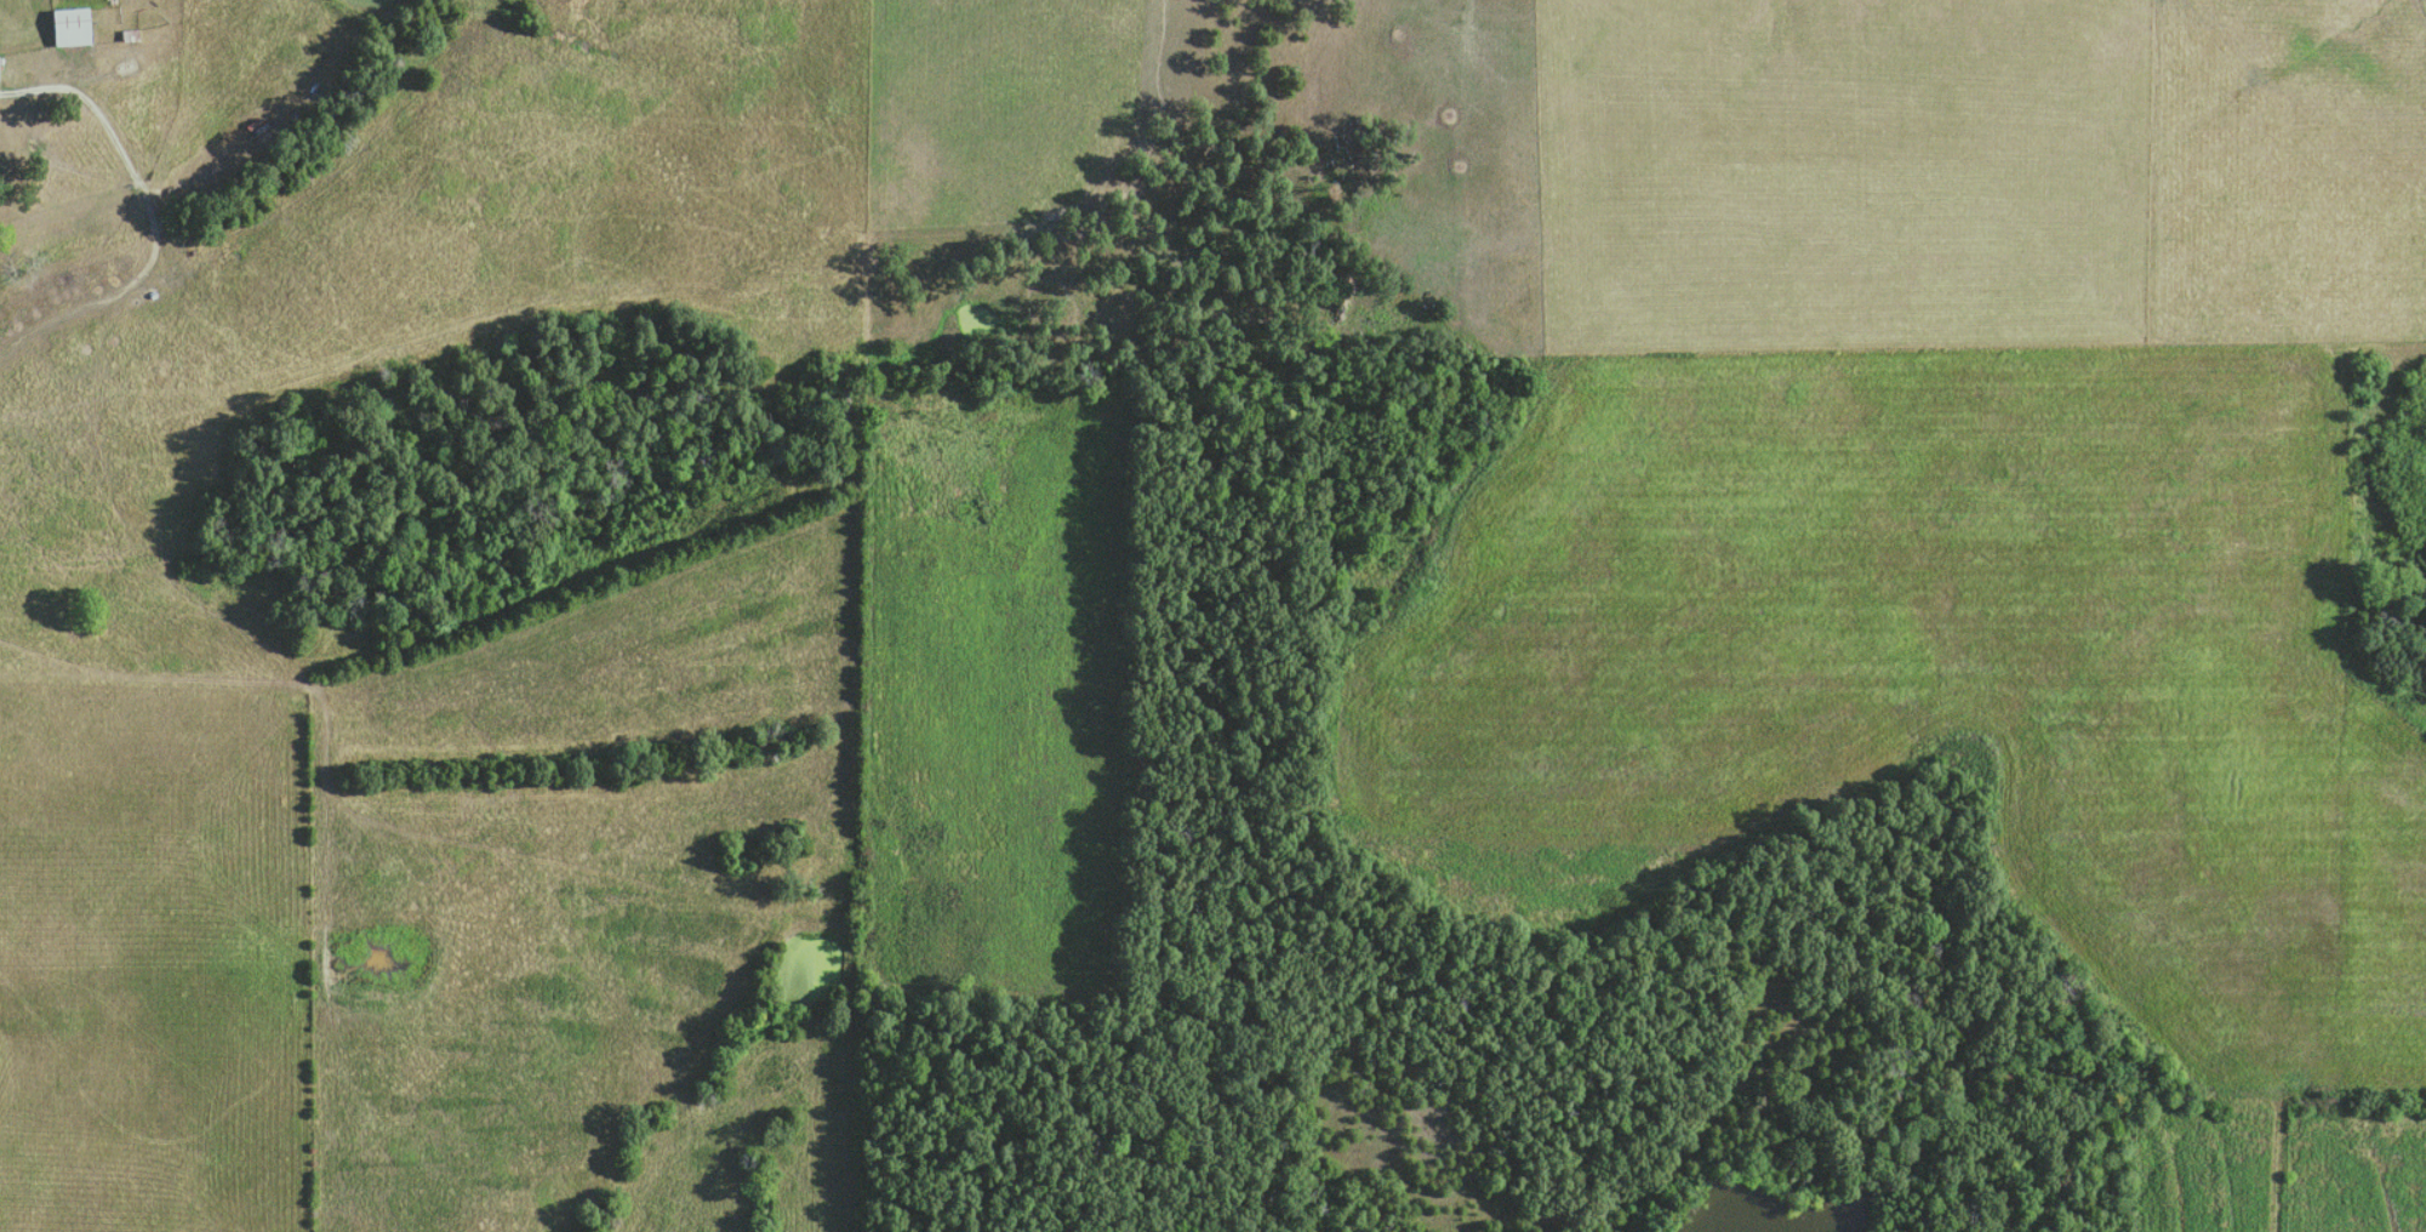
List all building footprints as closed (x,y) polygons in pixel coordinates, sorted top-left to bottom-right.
[(55,44),(93,44),(93,7),(55,7),(55,44)]
